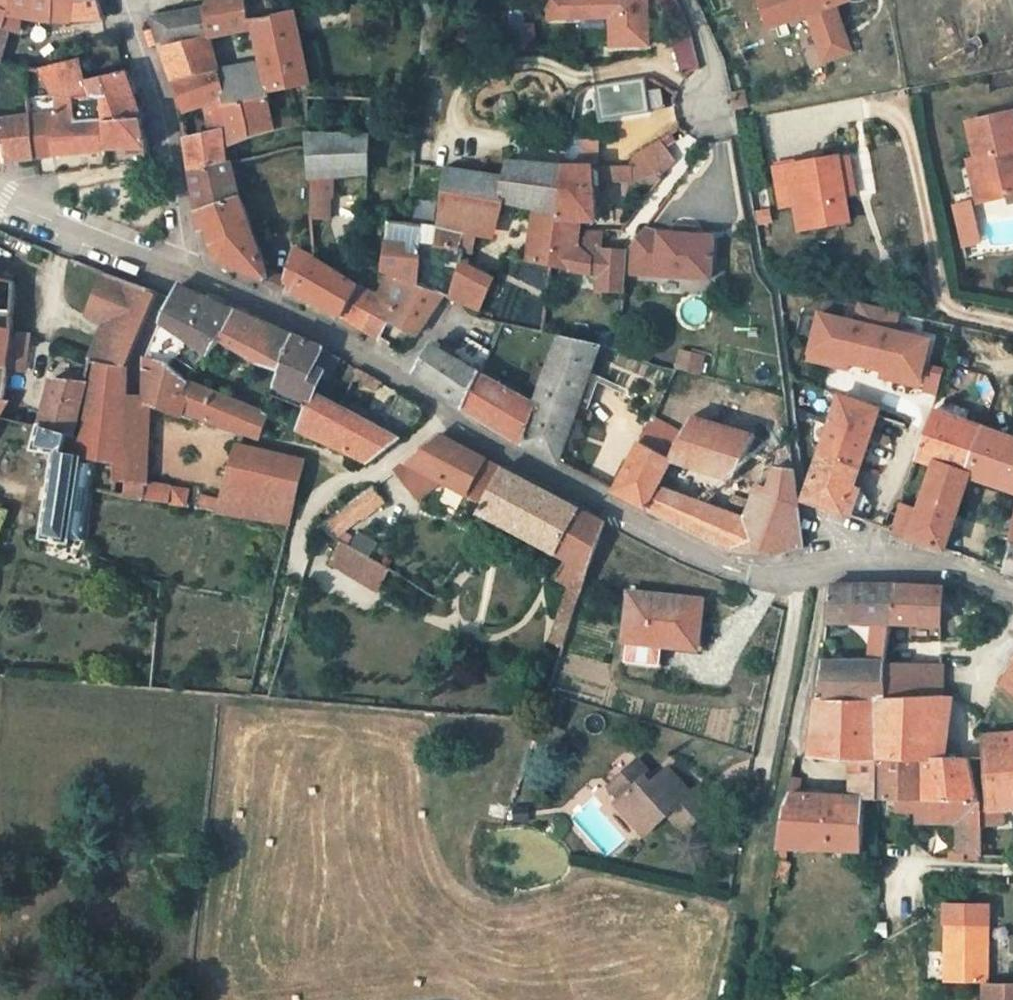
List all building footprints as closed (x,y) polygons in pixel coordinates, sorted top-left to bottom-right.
[(11,0),(0,0),(0,9),(8,14),(11,0)] [(8,14),(19,16),(51,24),(54,0),(11,0),(8,14)] [(72,24),(72,20),(73,0),(54,0),(51,24),(72,24)] [(72,20),(102,19),(97,0),(73,0),(72,20)] [(278,6),(277,0),(209,0),(205,9),(177,14),(152,19),(164,53),(203,45),(201,37),(210,36),(252,28),(251,24),(278,6)] [(550,18),(611,16),(609,45),(647,43),(646,0),(549,0),(550,18)] [(769,28),(808,15),(824,61),(850,52),(834,5),(848,1),(848,0),(760,0),(769,28)] [(368,1),(299,5),(303,32),(370,20),(368,1)] [(278,6),(251,24),(252,28),(260,62),(269,94),(291,90),(311,85),(303,32),(299,5),(291,5),(278,6)] [(0,9),(0,25),(6,26),(8,14),(0,9)] [(19,16),(8,14),(6,26),(7,26),(6,29),(15,31),(19,16)] [(691,35),(672,40),(680,72),(700,67),(691,35)] [(174,80),(217,71),(210,36),(201,37),(203,45),(164,53),(168,64),(174,80)] [(270,98),(269,94),(260,62),(217,71),(174,80),(186,111),(187,111),(214,104),(225,101),(227,107),(270,98)] [(78,63),(36,71),(47,96),(48,98),(71,102),(89,98),(83,81),(78,63)] [(73,125),(104,125),(142,121),(134,96),(126,71),(123,71),(83,81),(89,98),(71,102),(73,125)] [(601,118),(649,113),(645,79),(597,84),(601,118)] [(88,153),(106,153),(104,125),(73,125),(71,102),(48,98),(47,96),(26,98),(27,115),(29,125),(33,159),(53,156),(74,153),(88,153)] [(190,171),(228,161),(225,144),(237,140),(276,128),(270,98),(227,107),(225,101),(214,104),(222,131),(184,141),(190,171)] [(979,159),(990,203),(1012,198),(1012,114),(970,124),(979,159)] [(0,123),(0,161),(2,161),(5,161),(14,161),(33,159),(29,125),(27,115),(1,118),(0,123)] [(142,121),(104,125),(106,153),(149,152),(142,121)] [(307,133),(310,177),(329,177),(367,177),(369,136),(307,133)] [(625,160),(596,161),(597,182),(635,181),(640,177),(652,165),(672,149),(662,133),(651,138),(657,148),(645,155),(631,172),(625,169),(625,160)] [(645,155),(657,148),(651,138),(650,139),(632,150),(630,151),(628,155),(626,160),(625,160),(625,169),(631,172),(645,155)] [(237,140),(225,144),(228,161),(240,159),(237,140)] [(854,153),(859,193),(878,191),(874,151),(854,153)] [(848,152),(837,154),(843,193),(855,191),(848,152)] [(798,228),(848,218),(843,193),(837,154),(772,166),(778,208),(794,205),(798,228)] [(981,205),(990,203),(979,159),(970,161),(981,205)] [(503,177),(444,169),(438,225),(436,246),(463,249),(472,250),(477,225),(495,228),(504,199),(528,208),(554,218),(561,162),(546,163),(505,160),(503,177)] [(194,191),(198,210),(239,194),(228,161),(190,171),(194,191)] [(548,263),(563,266),(571,267),(600,269),(600,285),(623,285),(624,263),(625,246),(599,246),(599,228),(580,228),(580,217),(592,216),(591,191),(597,190),(597,182),(596,161),(561,162),(554,218),(548,263)] [(438,225),(444,169),(415,167),(414,180),(412,222),(426,223),(438,225)] [(312,218),(329,218),(329,177),(310,177),(312,218)] [(270,280),(239,194),(198,210),(201,228),(208,228),(209,233),(213,246),(219,259),(221,261),(223,262),(269,280),(270,280)] [(974,202),(954,207),(964,249),(984,245),(974,202)] [(554,218),(528,208),(523,257),(548,263),(554,218)] [(390,273),(416,284),(426,223),(412,222),(390,220),(386,220),(383,271),(390,273)] [(442,294),(452,297),(460,261),(463,249),(436,246),(438,225),(426,223),(416,284),(442,294)] [(658,229),(642,225),(625,246),(624,263),(656,265),(655,271),(675,272),(675,270),(689,270),(689,273),(709,274),(712,232),(658,229)] [(314,257),(293,248),(282,286),(304,297),(344,317),(356,286),(314,257)] [(452,297),(465,302),(479,307),(493,277),(460,261),(452,297)] [(96,360),(127,369),(158,292),(108,272),(87,317),(108,325),(94,359),(96,360)] [(377,297),(356,286),(344,317),(367,331),(379,339),(390,319),(417,332),(442,294),(416,284),(390,273),(377,297)] [(220,344),(233,309),(179,286),(172,298),(146,360),(170,368),(187,344),(208,362),(220,344)] [(900,312),(859,303),(855,322),(819,314),(810,354),(839,361),(892,373),(921,380),(930,340),(895,332),(900,312)] [(233,309),(220,344),(259,368),(262,365),(281,370),(294,334),(233,309)] [(7,365),(11,332),(12,329),(0,328),(0,365),(7,365)] [(24,370),(29,333),(11,332),(7,365),(6,369),(24,370)] [(305,409),(297,429),(322,440),(339,405),(314,392),(323,370),(331,373),(338,356),(316,343),(294,334),(281,370),(276,385),(310,398),(305,409)] [(576,411),(600,341),(559,334),(548,367),(541,390),(540,393),(576,411)] [(460,403),(468,408),(476,387),(482,373),(433,345),(430,350),(418,372),(460,403)] [(709,358),(683,351),(679,367),(706,374),(709,358)] [(839,361),(810,354),(808,361),(837,368),(839,361)] [(80,436),(79,435),(68,432),(63,454),(80,459),(118,468),(122,447),(126,447),(126,404),(127,369),(96,360),(84,437),(80,436)] [(266,415),(191,389),(170,368),(146,360),(146,405),(148,406),(196,423),(198,418),(245,432),(260,437),(267,416),(266,415)] [(537,364),(530,386),(541,390),(548,367),(537,364)] [(506,432),(524,443),(537,403),(482,373),(476,387),(468,408),(478,415),(506,432)] [(921,380),(892,373),(890,380),(919,387),(921,380)] [(52,380),(42,425),(68,432),(79,435),(86,383),(52,380)] [(276,385),(272,395),(305,409),(310,398),(276,385)] [(540,393),(537,403),(524,443),(545,454),(560,462),(576,411),(540,393)] [(423,404),(409,396),(402,411),(421,421),(423,404)] [(843,513),(866,443),(874,415),(876,411),(838,397),(803,499),(814,503),(843,513)] [(10,399),(3,398),(0,398),(0,415),(2,415),(10,399)] [(146,405),(126,404),(126,447),(122,447),(118,468),(148,475),(148,406),(146,405)] [(339,405),(322,440),(371,461),(389,446),(400,438),(339,405)] [(898,502),(889,530),(944,549),(950,532),(970,478),(1012,493),(1012,439),(932,411),(924,432),(915,459),(932,466),(918,509),(898,502)] [(727,547),(731,549),(733,550),(742,517),(660,485),(671,460),(731,480),(753,434),(691,412),(684,430),(651,415),(635,451),(617,492),(659,513),(727,547)] [(93,494),(75,490),(80,459),(63,454),(68,432),(42,425),(35,448),(55,453),(39,539),(68,543),(68,540),(83,543),(93,494)] [(486,500),(503,469),(441,435),(401,467),(423,495),(444,479),(486,500)] [(259,519),(288,523),(302,459),(240,444),(221,500),(200,496),(197,510),(259,519)] [(763,499),(796,505),(793,484),(789,449),(777,449),(772,454),(761,489),(765,490),(763,499)] [(80,459),(75,490),(93,494),(113,497),(118,468),(80,459)] [(113,497),(170,506),(174,480),(148,475),(118,468),(113,497)] [(604,521),(584,511),(564,501),(503,469),(486,500),(480,512),(567,558),(557,577),(573,586),(582,591),(587,575),(602,528),(604,521)] [(188,508),(192,485),(174,480),(170,506),(188,508)] [(386,502),(373,484),(318,528),(338,539),(386,502)] [(752,486),(742,517),(733,550),(737,551),(777,556),(802,547),(796,505),(763,499),(765,490),(761,489),(752,486)] [(1009,545),(1003,568),(1012,571),(1012,525),(1009,545)] [(1003,568),(1009,545),(990,538),(981,561),(1003,568)] [(391,571),(342,541),(331,563),(377,593),(391,571)] [(872,622),(889,622),(894,586),(827,585),(824,621),(872,622)] [(573,586),(560,625),(570,629),(582,591),(573,586)] [(922,623),(941,624),(943,588),(894,586),(889,622),(922,623)] [(699,646),(704,602),(633,594),(628,642),(632,643),(667,647),(667,642),(699,646)] [(872,622),(869,659),(885,660),(884,664),(889,622),(872,622)] [(570,629),(560,625),(555,624),(550,641),(564,646),(567,639),(570,629)] [(667,647),(632,643),(630,661),(665,665),(667,647)] [(885,660),(869,659),(821,658),(817,697),(828,698),(828,700),(875,699),(880,699),(884,664),(885,660)] [(941,664),(884,664),(880,699),(905,698),(941,697),(941,664)] [(1002,682),(1012,691),(1012,667),(1002,682)] [(828,700),(828,698),(817,697),(811,754),(848,754),(852,755),(875,755),(877,755),(875,699),(828,700)] [(939,758),(941,697),(905,698),(880,699),(875,699),(877,755),(875,755),(875,795),(875,798),(895,800),(923,800),(923,759),(939,758)] [(969,758),(978,802),(986,802),(986,811),(979,812),(980,829),(1006,827),(1006,811),(1012,810),(1012,734),(981,736),(982,757),(969,758)] [(852,795),(863,795),(875,795),(875,755),(852,755),(852,795)] [(923,800),(937,801),(937,802),(978,802),(969,758),(939,758),(923,759),(923,800)] [(623,797),(641,815),(634,821),(647,835),(669,816),(686,834),(714,809),(695,790),(690,794),(666,769),(651,783),(646,778),(651,773),(638,760),(612,785),(623,797)] [(862,850),(863,795),(852,795),(790,793),(784,809),(777,847),(787,847),(862,850)] [(634,821),(641,815),(623,797),(616,803),(634,821)] [(937,802),(937,801),(923,800),(895,800),(896,813),(937,815),(937,802)] [(937,815),(938,824),(955,824),(957,853),(980,853),(980,829),(979,812),(978,802),(937,802),(937,815)] [(980,857),(1009,858),(1006,827),(980,829),(980,853),(980,857)] [(787,847),(777,847),(771,883),(780,884),(787,847)] [(983,983),(986,983),(985,906),(943,906),(943,983),(983,983)] [(992,983),(986,983),(983,983),(984,999),(1012,999),(1012,984),(992,983)]
